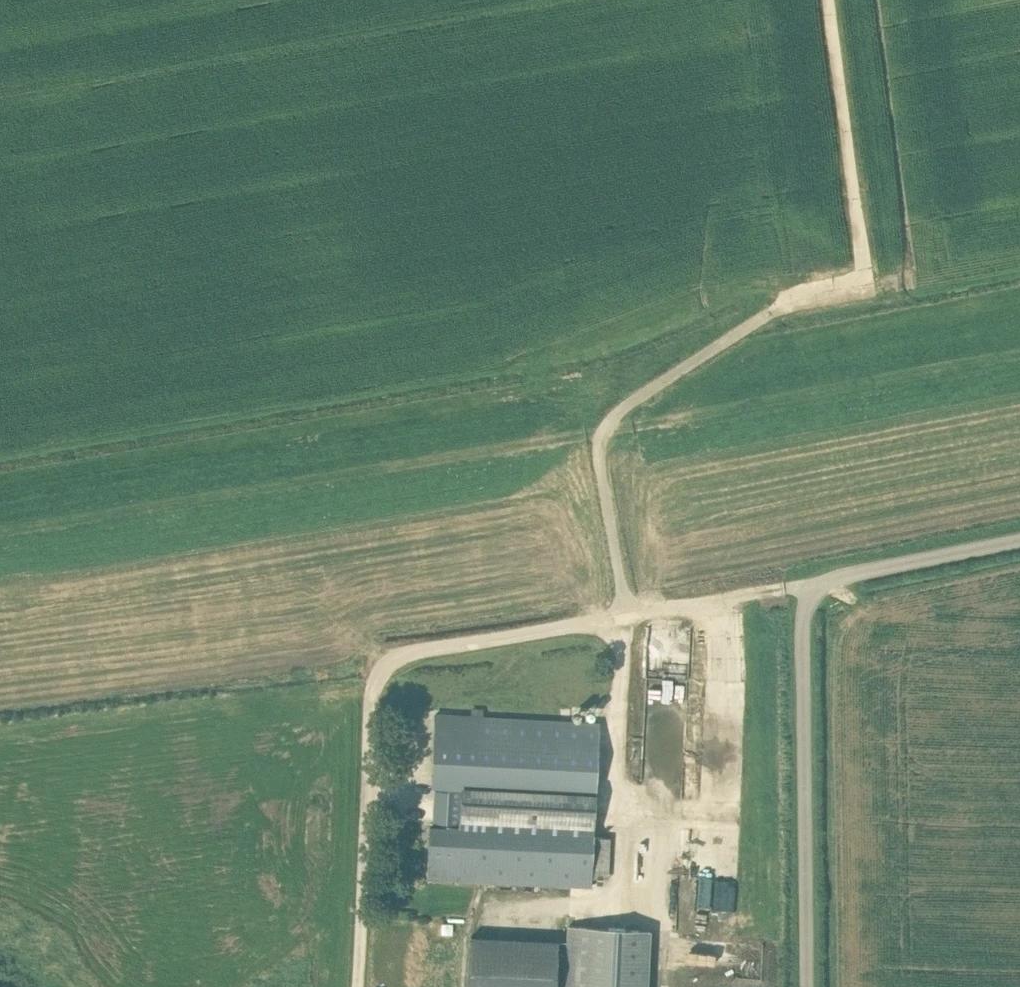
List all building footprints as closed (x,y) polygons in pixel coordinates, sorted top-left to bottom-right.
[(430,826),(427,878),(591,886),(594,834),(458,827),(460,787),(596,794),(599,722),(484,716),(484,709),(473,709),(472,716),(435,714),(432,786),(436,786),(434,826),(430,826)] [(566,986),(646,986),(649,929),(569,925),(566,986)] [(471,934),(468,986),(555,986),(558,939),(471,934)]
